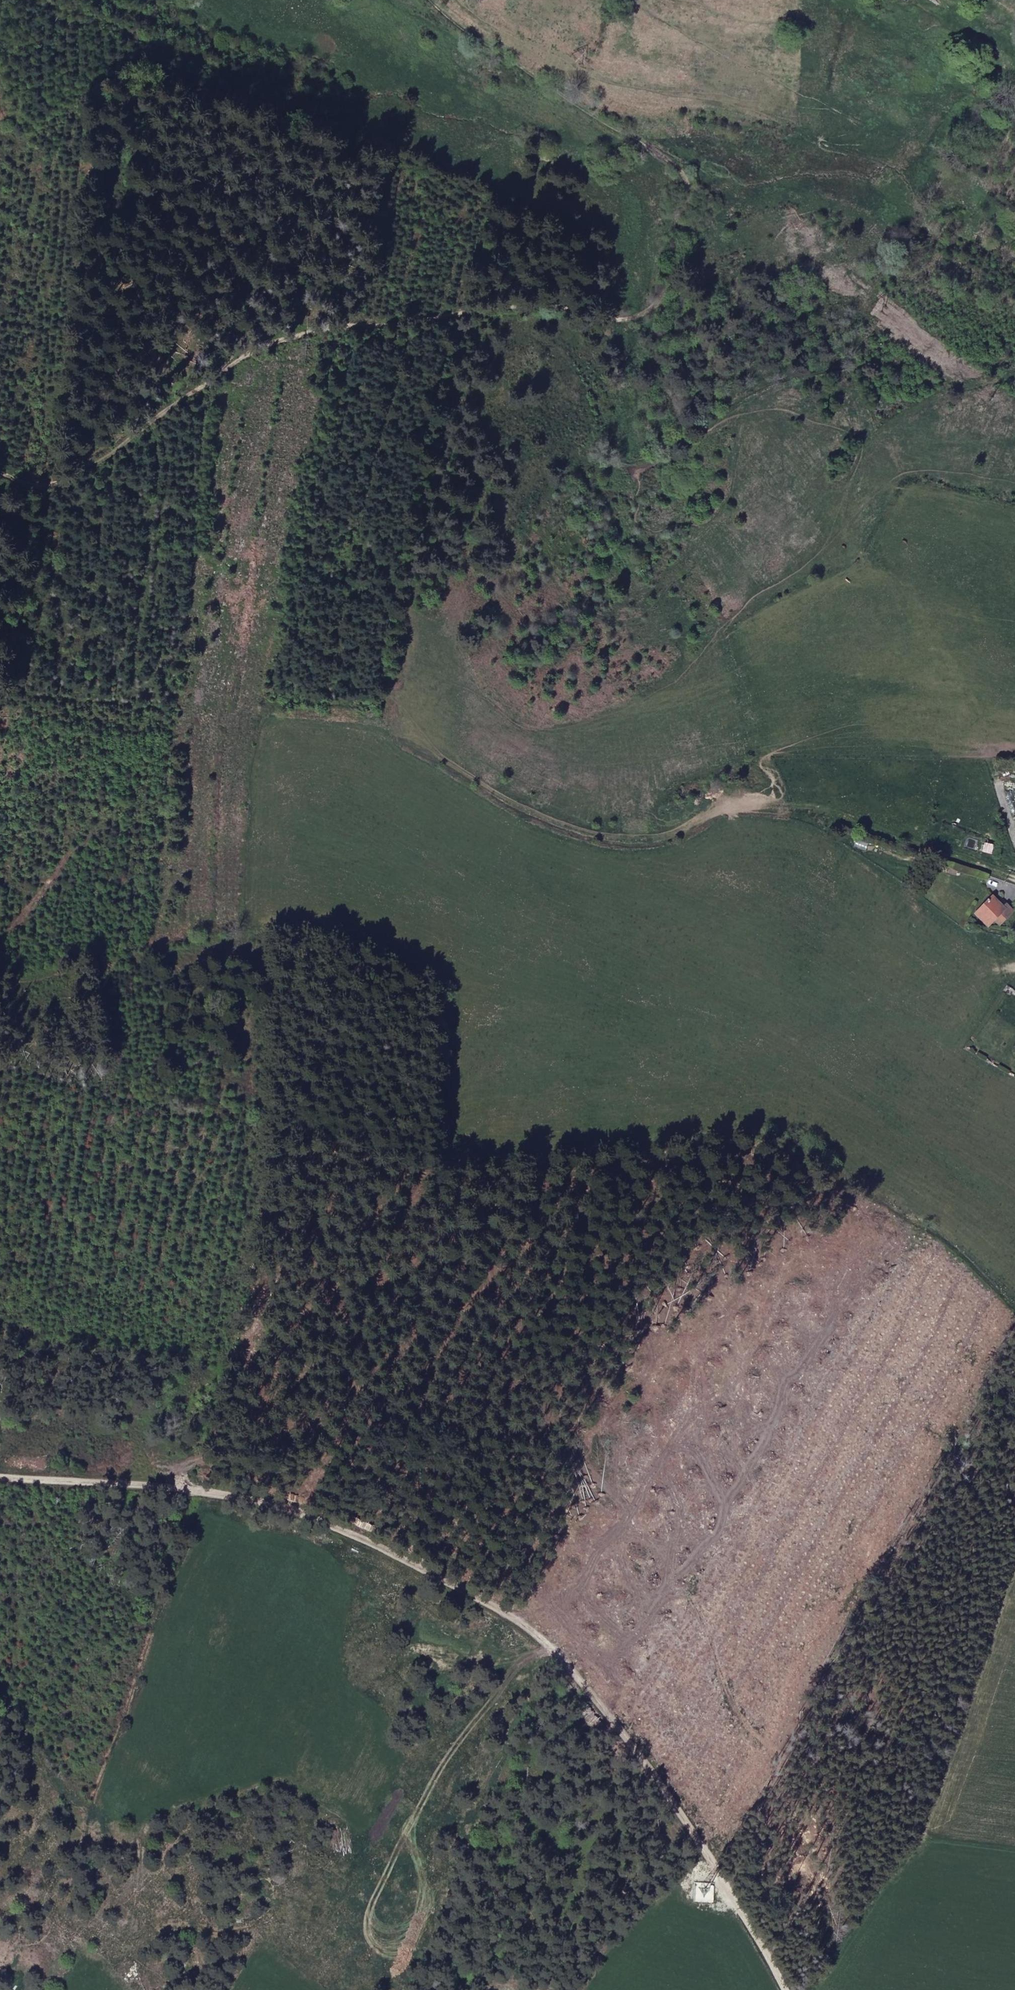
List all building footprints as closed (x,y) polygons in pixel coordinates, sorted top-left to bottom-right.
[(997,916),(993,911),(986,904),(973,920),(985,931),(993,923),(996,919),(1002,926),(1007,920),(1001,913),(997,916)] [(996,907),(993,911),(997,916),(1001,913),(996,907)] [(996,919),(993,923),(999,929),(1002,926),(996,919)]
